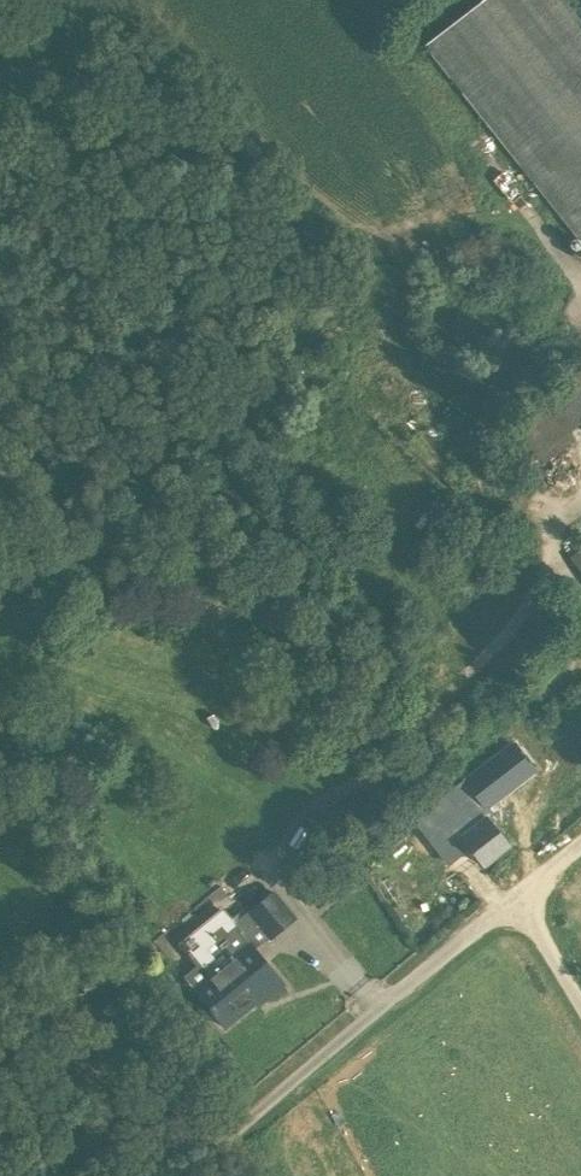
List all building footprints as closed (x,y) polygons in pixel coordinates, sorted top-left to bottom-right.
[(427,46),(580,239),(580,21),(564,0),(484,0),(427,46)] [(491,441),(517,472),(537,457),(544,465),(574,441),(568,433),(580,423),(580,368),(491,441)] [(571,558),(580,571),(580,550),(571,558)] [(571,694),(580,707),(580,685),(571,694)] [(572,720),(580,731),(580,712),(572,720)] [(432,796),(441,808),(463,835),(461,837),(484,867),(510,847),(487,817),(485,818),(463,790),(454,778),(432,796)] [(185,978),(210,1008),(225,1027),(281,981),(254,948),(269,936),(270,937),(294,917),(273,892),(236,922),(223,906),(178,944),(198,967),(185,978)]
